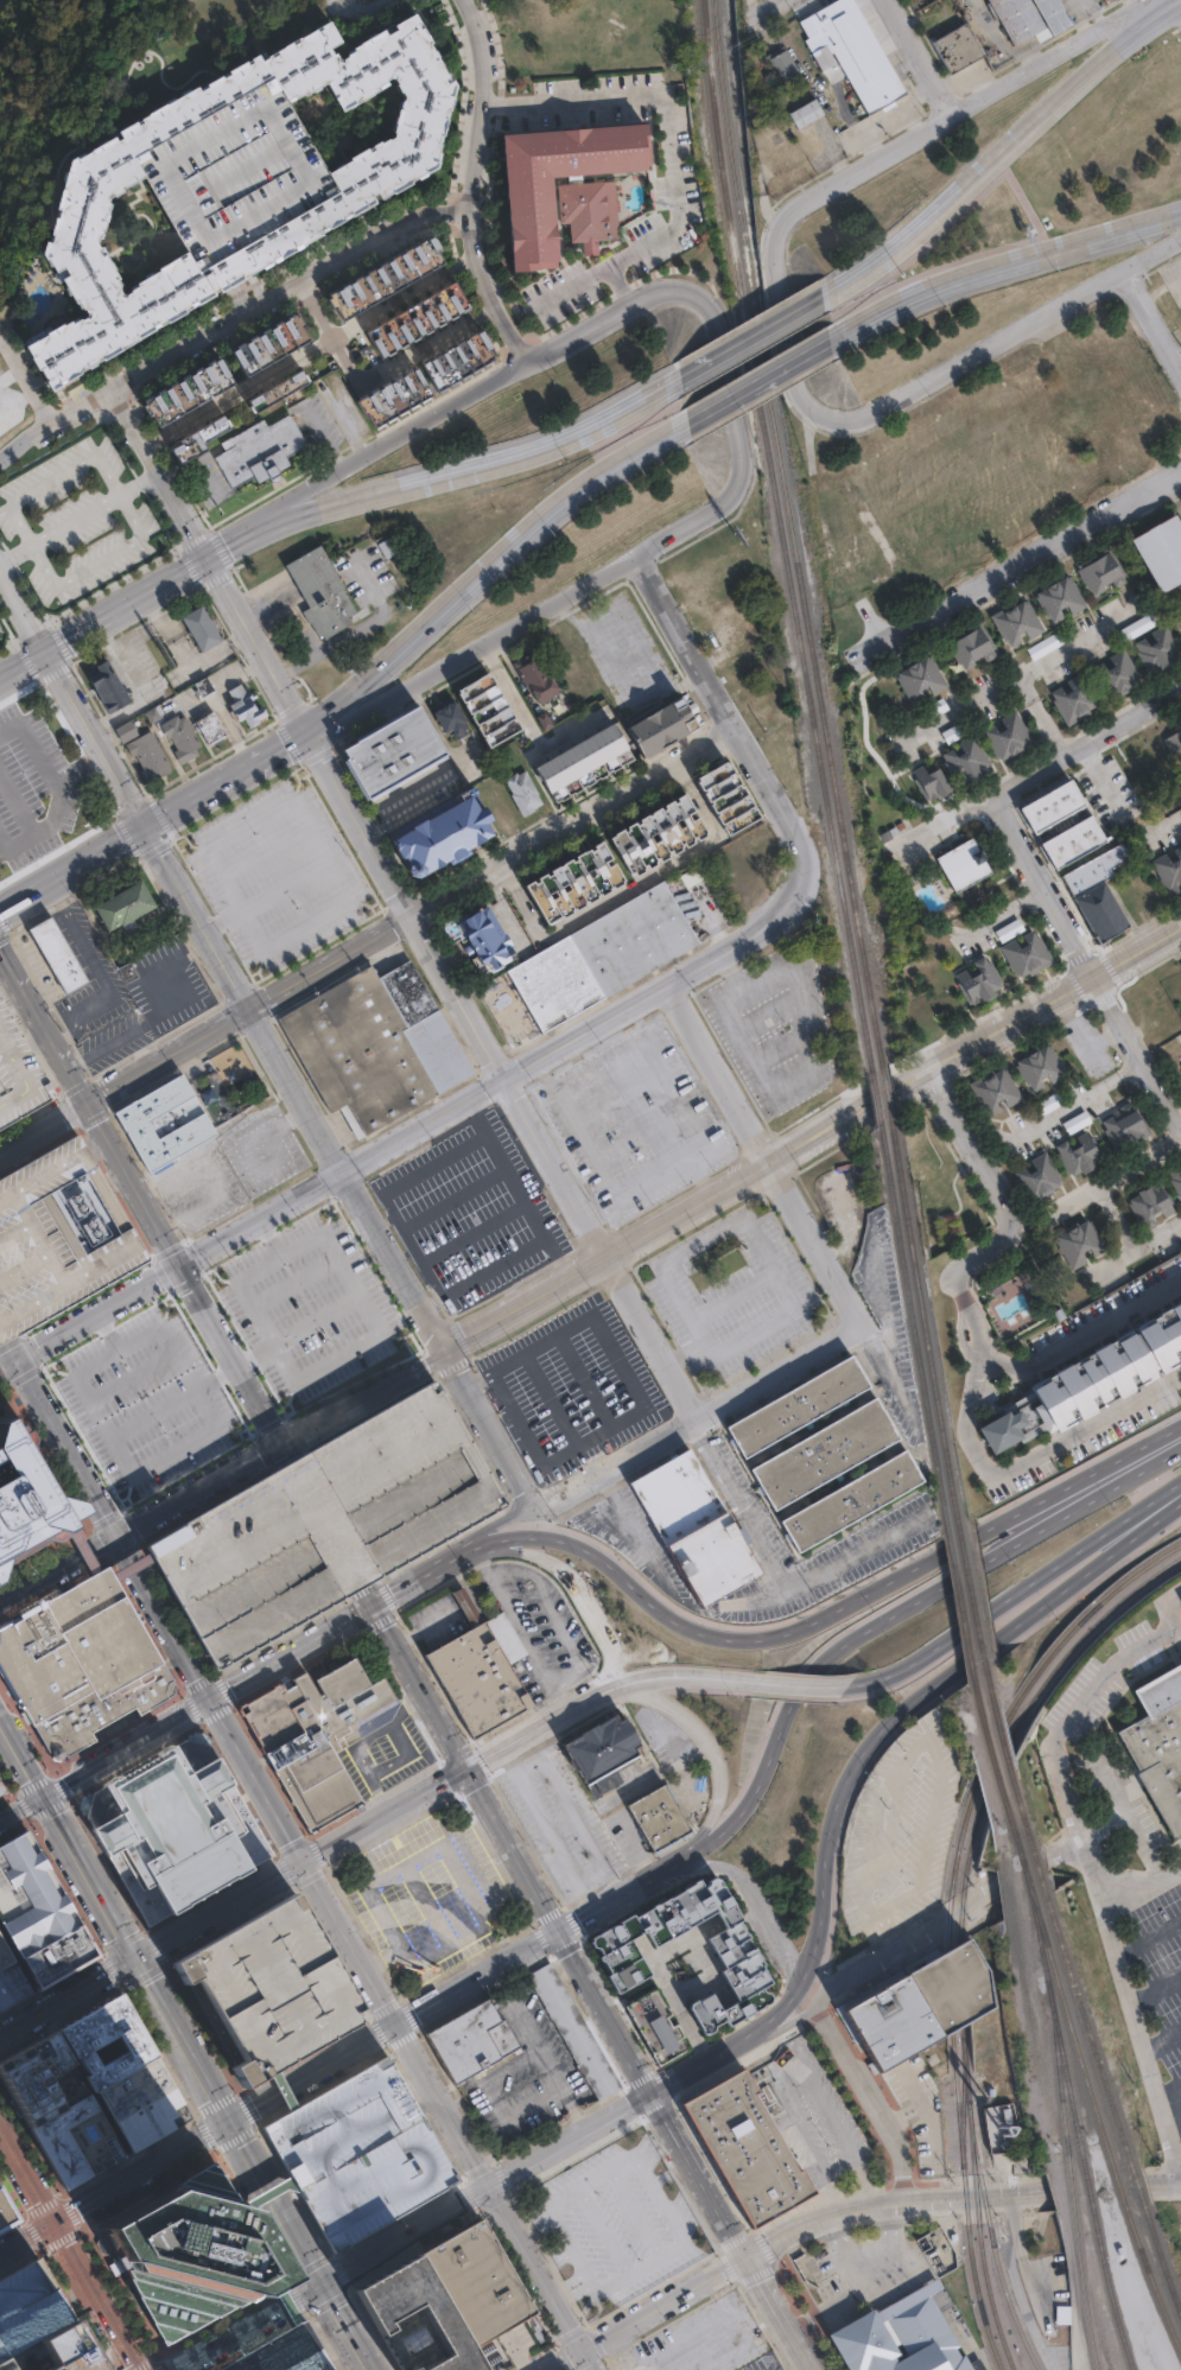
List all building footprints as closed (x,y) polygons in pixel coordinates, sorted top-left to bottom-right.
[(802,19),(837,0),(860,0),(909,91),(871,113),(825,28),(812,37),(802,19)] [(1017,43),(995,0),(1065,0),(1078,23),(1042,42),(1037,33),(1017,43)] [(345,47),(354,43),(353,40),(360,37),(358,36),(415,4),(457,78),(438,160),(49,388),(21,343),(78,311),(40,253),(38,246),(68,150),(256,47),(260,55),(329,13),(341,34),(329,40),(332,47),(335,45),(338,50),(337,53),(342,56),(342,51),(347,49),(345,47)] [(989,53),(955,71),(938,39),(970,20),(989,53)] [(836,64),(820,72),(809,53),(825,45),(836,64)] [(786,49),(800,75),(783,84),(774,66),(767,70),(760,58),(772,51),(774,56),(786,49)] [(142,174),(183,246),(193,263),(335,184),(325,166),(286,96),(285,94),(273,72),(131,152),(142,174)] [(823,114),(795,131),(786,114),(812,97),(823,114)] [(566,182),(565,171),(547,172),(553,263),(508,266),(500,127),(642,119),(645,166),(580,170),(580,182),(615,179),(618,236),(593,237),(595,252),(579,253),(578,237),(569,239),(567,221),(557,221),(554,182),(566,182)] [(434,266),(334,323),(326,311),(324,312),(318,300),(320,299),(318,296),(421,237),(430,252),(427,253),(434,266)] [(461,310),(373,360),(358,335),(446,284),(461,310)] [(296,318),(300,328),(299,329),(306,342),(242,380),(227,354),(291,318),(292,319),(296,318)] [(484,362),(428,394),(412,366),(470,333),(480,350),(478,351),(484,362)] [(230,387),(154,431),(147,417),(144,418),(138,407),(140,405),(139,404),(215,360),(230,387)] [(421,398),(366,432),(358,420),(356,421),(345,404),(404,369),(421,398)] [(303,386),(250,417),(243,405),(242,405),(296,373),(297,373),(303,386)] [(202,452),(189,462),(188,459),(176,468),(165,451),(165,450),(190,434),(216,419),(216,420),(224,432),(199,447),(202,452)] [(287,420),(306,453),(284,465),(286,471),(255,489),(252,484),(231,496),(214,465),(226,458),(221,450),(262,424),(267,433),(287,420)] [(1177,513),(1180,519),(1180,582),(1163,592),(1134,538),(1177,513)] [(393,555),(387,540),(379,543),(384,558),(393,555)] [(353,621),(356,627),(328,642),(326,640),(323,642),(320,638),(313,627),(311,628),(309,623),(307,624),(301,612),(307,609),(282,564),(318,544),(326,558),(361,617),(353,621)] [(1109,551),(1126,582),(1113,589),(1107,578),(1100,583),(1107,592),(1092,602),(1074,572),(1085,566),(1081,561),(1096,554),(1098,557),(1109,551)] [(1067,576),(1084,606),(1072,614),(1066,603),(1059,606),(1066,617),(1050,627),(1033,596),(1042,591),(1040,586),(1054,578),(1056,582),(1067,576)] [(1023,597),(1041,628),(1029,635),(1023,624),(1016,629),(1022,638),(1007,648),(990,618),(999,612),(997,608),(1011,601),(1012,603),(1023,597)] [(227,643),(199,657),(177,619),(204,604),(227,643)] [(1117,629),(1123,641),(1155,625),(1149,613),(1117,629)] [(979,624),(996,655),(984,662),(978,652),(971,656),(978,666),(963,675),(945,646),(955,640),(952,635),(966,628),(969,631),(979,624)] [(1026,649),(1032,660),(1062,642),(1055,631),(1026,649)] [(1163,633),(1180,662),(1172,668),(1173,671),(1158,679),(1157,675),(1148,681),(1131,650),(1144,643),(1149,650),(1155,647),(1151,638),(1163,633)] [(1120,648),(1138,678),(1129,684),(1130,687),(1116,694),(1115,692),(1105,697),(1088,666),(1101,659),(1106,666),(1113,662),(1109,654),(1120,648)] [(570,716),(539,732),(532,720),(539,717),(507,666),(534,652),(570,716)] [(928,654),(945,685),(933,692),(927,681),(920,686),(927,697),(912,705),(894,675),(903,671),(901,666),(915,657),(918,661),(928,654)] [(128,705),(103,719),(76,672),(100,657),(128,705)] [(519,730),(488,746),(453,685),(484,668),(519,730)] [(1078,674),(1096,704),(1086,710),(1087,712),(1073,720),(1072,718),(1062,723),(1046,692),(1059,685),(1063,692),(1071,688),(1067,680),(1078,674)] [(215,695),(199,704),(190,690),(205,680),(215,695)] [(247,692),(266,724),(245,736),(236,720),(233,722),(220,699),(233,692),(237,698),(247,692)] [(624,723),(678,692),(697,724),(642,755),(624,723)] [(465,730),(443,742),(420,707),(444,694),(465,730)] [(170,698),(179,713),(180,713),(209,762),(174,781),(148,796),(120,746),(112,732),(127,724),(135,738),(145,732),(147,731),(138,717),(154,707),(170,698)] [(1014,711),(1031,742),(1022,748),(1023,750),(1009,758),(1008,755),(998,760),(982,730),(995,722),(998,730),(1005,726),(1002,718),(1014,711)] [(451,757),(374,803),(348,756),(423,712),(451,757)] [(224,741),(208,750),(195,726),(212,717),(224,741)] [(634,764),(616,723),(533,760),(550,801),(634,764)] [(1162,738),(1180,729),(1180,761),(1176,763),(1162,738)] [(971,735),(989,765),(978,770),(980,774),(966,782),(965,779),(954,783),(939,754),(952,745),(955,754),(963,750),(959,742),(971,735)] [(0,828),(0,833),(85,792),(88,776),(22,762),(27,740),(0,753),(0,812),(3,813),(0,828)] [(723,757),(724,758),(725,757),(731,768),(730,768),(731,770),(732,769),(737,779),(736,779),(738,782),(739,781),(744,790),(743,790),(744,793),(745,792),(749,800),(748,801),(749,803),(751,802),(757,812),(724,831),(719,822),(722,820),(720,818),(718,819),(707,799),(710,798),(707,795),(705,796),(700,788),(701,787),(700,784),(698,786),(694,777),(697,776),(694,773),(723,757)] [(950,790),(940,795),(929,800),(928,799),(926,801),(914,780),(936,767),(950,790)] [(503,780),(522,816),(544,805),(525,769),(503,780)] [(1086,806),(1036,833),(1021,805),(1071,776),(1086,806)] [(704,832),(630,875),(605,832),(679,789),(704,832)] [(470,795),(480,809),(487,807),(493,818),(485,821),(493,834),(469,849),(471,856),(453,865),(450,859),(424,875),(412,876),(392,840),(470,795)] [(965,850),(971,860),(982,854),(991,871),(953,892),(933,857),(938,856),(936,854),(970,835),(976,844),(965,850)] [(622,879),(541,925),(519,884),(599,839),(622,879)] [(1175,846),(1180,843),(1180,883),(1172,889),(1155,858),(1168,851),(1173,858),(1180,854),(1175,846)] [(1131,933),(1097,954),(1061,884),(1119,851),(1130,875),(1105,888),(1131,933)] [(707,877),(688,888),(681,876),(701,864),(707,877)] [(132,916),(139,927),(127,933),(120,921),(104,930),(89,903),(138,876),(154,903),(132,916)] [(700,942),(513,1050),(476,985),(663,878),(700,942)] [(482,901),(497,929),(500,928),(508,942),(506,942),(510,953),(484,967),(477,954),(469,959),(452,927),(458,923),(455,915),(482,901)] [(87,978),(64,991),(27,927),(50,914),(87,978)] [(1033,927),(1050,957),(1040,962),(1041,965),(1028,973),(1027,970),(1016,976),(1001,945),(1014,938),(1017,945),(1024,941),(1021,933),(1033,927)] [(470,1070),(349,1143),(280,1018),(400,948),(470,1070)] [(983,954),(1001,984),(990,989),(992,992),(978,1000),(977,997),(966,1003),(951,972),(964,964),(967,972),(974,968),(971,960),(983,954)] [(138,976),(123,983),(116,967),(131,960),(138,976)] [(55,1093),(0,1125),(0,1000),(55,1093)] [(1046,1043),(1063,1074),(1052,1081),(1046,1072),(1039,1075),(1045,1086),(1029,1094),(1012,1065),(1022,1060),(1020,1055),(1034,1047),(1035,1050),(1046,1043)] [(1002,1067),(1020,1098),(1008,1105),(1002,1094),(995,1099),(1001,1110),(985,1118),(969,1088),(978,1084),(976,1079),(990,1070),(991,1074),(1002,1067)] [(113,1108),(179,1070),(214,1130),(146,1168),(113,1108)] [(1041,1115),(1062,1103),(1056,1092),(1035,1104),(1041,1115)] [(1130,1101),(1148,1131),(1138,1137),(1139,1140),(1125,1148),(1125,1145),(1115,1150),(1098,1119),(1111,1112),(1116,1119),(1123,1116),(1119,1107),(1130,1101)] [(1091,1123),(1085,1111),(1061,1122),(1067,1134),(1091,1123)] [(1088,1126),(1106,1156),(1097,1162),(1098,1165),(1084,1173),(1082,1170),(1073,1175),(1056,1144),(1069,1137),(1073,1144),(1080,1140),(1077,1132),(1088,1126)] [(0,1172),(0,1341),(146,1257),(74,1130),(0,1172)] [(1045,1154),(1062,1183),(1052,1189),(1053,1193),(1040,1200),(1039,1197),(1028,1202),(1011,1171),(1024,1164),(1029,1171),(1036,1168),(1033,1159),(1045,1154)] [(1175,1168),(1180,1165),(1180,1202),(1168,1178),(1177,1173),(1175,1168)] [(1160,1178),(1176,1209),(1164,1216),(1158,1206),(1151,1211),(1158,1221),(1143,1230),(1125,1200),(1135,1194),(1132,1189),(1147,1182),(1149,1186),(1160,1178)] [(1091,1219),(1107,1250),(1096,1257),(1090,1246),(1082,1251),(1090,1260),(1074,1270),(1056,1240),(1066,1234),(1063,1230),(1078,1222),(1080,1226),(1091,1219)] [(1026,1381),(1180,1293),(1180,1356),(1054,1428),(1052,1423),(995,1456),(976,1423),(1031,1391),(1026,1381)] [(866,1384),(742,1456),(724,1424),(849,1353),(866,1384)] [(501,1504),(218,1665),(215,1667),(151,1552),(145,1543),(148,1540),(147,1539),(428,1379),(431,1378),(501,1504)] [(896,1436),(772,1508),(748,1467),(872,1394),(896,1436)] [(24,1550),(0,1564),(0,1421),(38,1488),(61,1495),(65,1505),(32,1526),(40,1544),(26,1555),(24,1550)] [(921,1478),(795,1550),(777,1519),(902,1447),(921,1478)] [(755,1570),(700,1603),(633,1482),(688,1449),(755,1570)] [(91,1570),(98,1566),(72,1524),(65,1528),(91,1570)] [(45,1599),(87,1575),(94,1570),(104,1564),(110,1574),(176,1688),(118,1721),(45,1599)] [(477,1619),(465,1625),(464,1624),(453,1602),(449,1594),(459,1589),(477,1619)] [(55,1758),(0,1665),(0,1625),(45,1599),(118,1721),(55,1758)] [(528,1701),(469,1735),(423,1654),(481,1620),(528,1701)] [(239,1707),(281,1682),(285,1688),(293,1683),(291,1677),(305,1669),(311,1679),(355,1653),(372,1682),(383,1675),(396,1696),(348,1724),(350,1730),(342,1735),(336,1739),(341,1748),(334,1753),(363,1804),(311,1834),(239,1707)] [(1132,1686),(1180,1659),(1180,1833),(1172,1838),(1109,1727),(1144,1708),(1132,1686)] [(614,1715),(617,1722),(623,1718),(637,1742),(630,1746),(634,1754),(612,1766),(622,1781),(602,1793),(604,1797),(598,1800),(588,1780),(585,1783),(583,1778),(564,1745),(614,1715)] [(209,1743),(185,1737),(91,1790),(85,1815),(147,1925),(272,1854),(209,1743)] [(692,1830),(653,1853),(627,1805),(666,1783),(692,1830)] [(14,1958),(0,1933),(0,1848),(30,1831),(81,1920),(14,1958)] [(718,1886),(719,1885),(738,1918),(735,1921),(743,1933),(744,1933),(747,1937),(744,1938),(751,1952),(753,1951),(761,1964),(758,1965),(769,1982),(760,1989),(762,1993),(767,1993),(769,1997),(768,2002),(739,2018),(728,2026),(723,2019),(711,2027),(710,2032),(705,2034),(701,2033),(687,2008),(688,2004),(696,2000),(697,2002),(709,1994),(719,2012),(736,2002),(718,1971),(723,1969),(706,1939),(724,1929),(713,1910),(650,1946),(641,1931),(627,1939),(650,1975),(614,1994),(604,1975),(608,1974),(599,1959),(598,1961),(596,1957),(598,1956),(595,1948),(590,1946),(588,1942),(588,1938),(604,1929),(605,1927),(607,1925),(609,1924),(610,1924),(612,1925),(629,1914),(631,1918),(650,1907),(649,1906),(653,1904),(654,1905),(692,1883),(692,1881),(696,1879),(700,1888),(706,1885),(707,1880),(711,1877),(716,1879),(718,1883),(718,1886)] [(292,1891),(358,2007),(350,2012),(356,2021),(343,2029),(275,2067),(272,2070),(267,2072),(240,2088),(228,2067),(234,2064),(188,1981),(180,1984),(166,1961),(292,1891)] [(81,1920),(100,1953),(33,1991),(14,1958),(81,1920)] [(12,1957),(0,1964),(0,1937),(12,1957)] [(990,2012),(885,2072),(847,2004),(967,1937),(984,1964),(990,2012)] [(30,1990),(0,2008),(0,1968),(13,1961),(30,1990)] [(620,2088),(598,2101),(526,1975),(548,1963),(620,2088)] [(688,2047),(661,2063),(628,2007),(655,1990),(688,2047)] [(189,2117),(128,2152),(90,2088),(55,2026),(115,1991),(189,2117)] [(518,2047),(456,2083),(426,2033),(488,1997),(518,2047)] [(25,2129),(0,2086),(0,2059),(50,2029),(123,2155),(64,2190),(27,2128),(25,2129)] [(386,2054),(408,2093),(415,2105),(458,2180),(332,2253),(317,2225),(307,2209),(306,2206),(300,2197),(293,2184),(271,2145),(260,2127),(287,2111),(293,2108),(297,2105),(370,2063),(386,2054)] [(812,2180),(751,2215),(686,2102),(744,2070),(812,2180)] [(1005,2153),(990,2154),(983,2107),(1011,2102),(1016,2123),(1014,2124),(1017,2145),(1005,2153)] [(239,2205),(243,2213),(280,2276),(273,2280),(252,2293),(218,2312),(161,2345),(94,2230),(169,2186),(239,2205)] [(19,2220),(0,2231),(0,2188),(19,2220)] [(415,2254),(476,2220),(529,2317),(469,2350),(415,2254)] [(469,2350),(480,2369),(411,2369),(439,2355),(417,2315),(376,2338),(350,2289),(415,2254),(469,2350)] [(2,2357),(0,2358),(0,2278),(36,2257),(61,2300),(70,2318),(28,2343),(2,2357)] [(965,2353),(974,2369),(848,2369),(827,2334),(874,2308),(875,2311),(935,2276),(941,2286),(929,2293),(959,2344),(954,2346),(960,2357),(965,2353)] [(1072,2325),(1058,2325),(1056,2306),(1072,2306),(1072,2325)] [(70,2318),(100,2369),(33,2369),(42,2365),(28,2343),(70,2318)] [(305,2318),(336,2369),(216,2369),(298,2323),(305,2318)] [(2,2357),(10,2369),(0,2369),(0,2358),(2,2357)]
